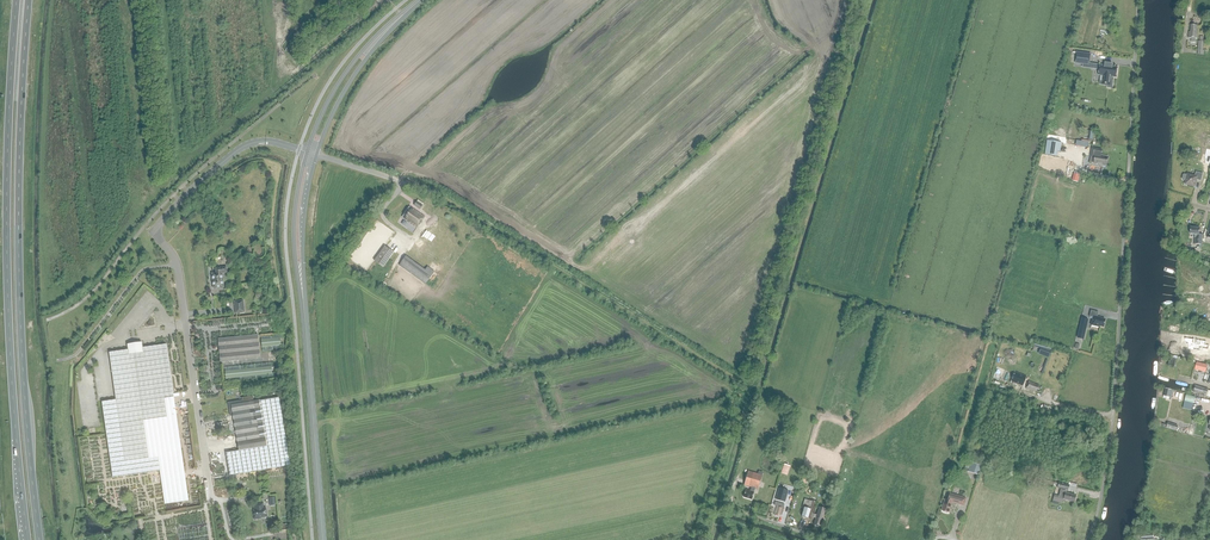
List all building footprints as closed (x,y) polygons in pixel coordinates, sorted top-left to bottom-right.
[(1197,38),(1197,25),(1191,25),(1190,32),(1189,32),(1189,38),(1191,38),(1191,42),(1195,42),(1195,38),(1197,38)] [(1089,65),(1090,54),(1077,52),(1075,63),(1089,65)] [(1111,75),(1116,76),(1117,68),(1112,67),(1112,64),(1105,63),(1105,66),(1092,64),(1092,65),(1093,65),(1093,68),(1099,69),(1098,74),(1104,75),(1102,84),(1108,84),(1107,87),(1112,88),(1113,81),(1110,80),(1111,75)] [(1077,145),(1089,147),(1090,141),(1078,139),(1077,145)] [(1061,142),(1048,140),(1045,154),(1057,156),(1057,151),(1060,151),(1061,142)] [(1095,157),(1094,163),(1106,165),(1108,156),(1100,155),(1101,149),(1092,148),(1090,156),(1095,157)] [(1187,173),(1187,174),(1184,174),(1183,175),(1182,179),(1183,180),(1185,181),(1184,184),(1195,186),(1196,180),(1201,181),(1203,173),(1196,172),(1195,175),(1187,173)] [(423,205),(417,201),(414,205),(420,209),(423,205)] [(402,217),(417,227),(425,217),(410,206),(402,217)] [(435,218),(429,228),(448,240),(454,230),(435,218)] [(1202,240),(1203,235),(1199,234),(1200,228),(1191,227),(1190,234),(1195,234),(1194,244),(1202,244),(1202,240)] [(386,246),(375,261),(385,267),(395,252),(386,246)] [(399,265),(425,284),(434,272),(427,267),(425,270),(406,256),(399,265)] [(212,273),(213,288),(224,287),(222,273),(227,272),(226,267),(216,268),(216,273),(212,273)] [(234,301),(236,313),(245,312),(243,300),(234,301)] [(1091,325),(1098,327),(1099,326),(1103,327),(1105,319),(1101,318),(1101,317),(1097,316),(1098,312),(1091,310),(1089,316),(1092,317),(1091,325)] [(260,358),(258,342),(258,335),(218,339),(221,362),(260,358)] [(262,336),(262,350),(283,350),(283,335),(262,336)] [(1187,349),(1200,351),(1200,349),(1208,350),(1209,345),(1205,345),(1206,341),(1196,340),(1197,339),(1196,339),(1196,340),(1194,339),(1194,338),(1193,338),(1193,339),(1185,338),(1184,344),(1188,345),(1187,349)] [(1034,346),(1050,351),(1051,347),(1035,342),(1034,346)] [(116,401),(102,403),(107,434),(113,478),(160,471),(165,504),(189,501),(166,344),(143,348),(142,343),(128,345),(128,350),(109,352),(116,401)] [(1195,369),(1205,372),(1207,365),(1196,362),(1195,369)] [(1012,382),(1022,386),(1025,378),(1026,376),(1016,372),(1012,382)] [(1026,387),(1026,389),(1033,392),(1034,390),(1036,391),(1039,385),(1028,381),(1029,379),(1025,378),(1022,386),(1026,387)] [(1195,385),(1193,392),(1198,394),(1206,397),(1208,389),(1195,385)] [(229,452),(226,453),(230,476),(232,476),(291,466),(279,397),(259,401),(259,400),(254,401),(253,396),(242,397),(242,400),(243,403),(237,404),(237,401),(228,402),(230,413),(233,412),(235,428),(238,443),(239,450),(229,452)] [(967,471),(978,475),(980,465),(970,462),(967,471)] [(746,489),(744,497),(752,499),(755,488),(758,489),(762,475),(748,471),(744,485),(751,487),(750,490),(746,489)] [(779,488),(776,499),(785,502),(788,490),(779,488)] [(1059,497),(1075,502),(1076,495),(1066,492),(1066,491),(1061,490),(1059,497)] [(950,493),(948,500),(945,499),(944,504),(945,504),(943,510),(944,511),(947,512),(948,512),(949,512),(951,506),(953,502),(959,504),(958,504),(964,506),(967,498),(950,493)] [(801,516),(810,519),(816,502),(810,500),(808,508),(804,507),(801,516)] [(777,505),(774,515),(780,516),(780,514),(782,515),(784,507),(783,507),(784,504),(775,501),(774,505),(777,505)] [(253,514),(254,519),(260,519),(260,518),(267,517),(266,509),(264,509),(263,503),(255,504),(256,509),(255,509),(255,514),(253,514)] [(814,514),(812,517),(815,518),(814,523),(813,524),(820,526),(826,509),(819,507),(816,515),(814,514)] [(183,537),(205,534),(204,528),(182,530),(183,537)]
